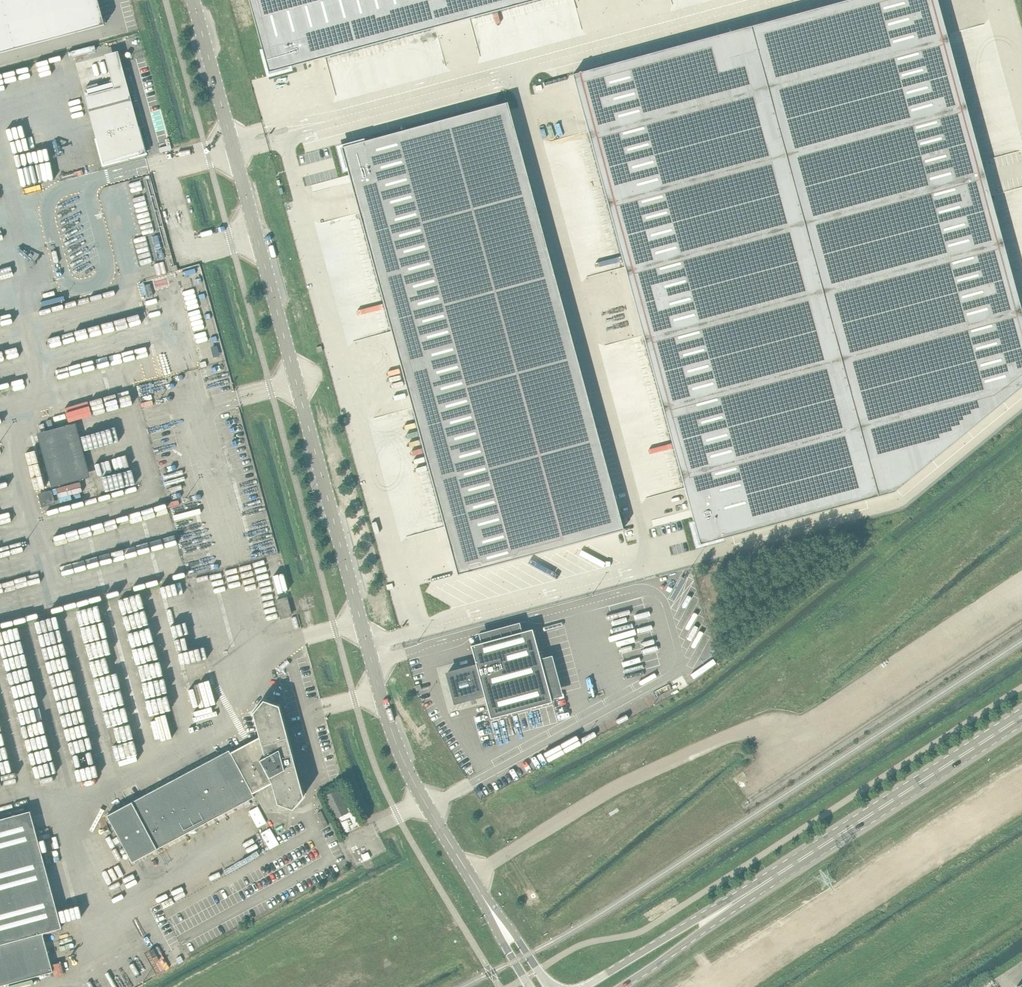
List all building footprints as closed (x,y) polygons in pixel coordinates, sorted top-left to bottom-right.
[(105,25),(104,24),(106,23),(105,19),(103,19),(98,0),(0,0),(0,53),(105,25)] [(262,50),(269,75),(289,69),(289,67),(397,38),(537,0),(249,0),(262,50)] [(573,75),(575,83),(694,524),(692,524),(698,545),(700,544),(780,522),(835,507),(894,491),(911,478),(1021,386),(1021,315),(937,0),(848,0),(698,41),(573,75)] [(122,66),(46,87),(62,146),(96,137),(102,163),(145,151),(122,66)] [(362,142),(340,148),(346,168),(348,169),(390,327),(457,575),(623,530),(507,103),(362,142)] [(158,145),(159,151),(171,148),(169,142),(166,142),(158,145)] [(51,487),(90,477),(76,423),(37,433),(51,487)] [(43,505),(53,502),(51,492),(40,495),(43,505)] [(281,618),(291,615),(286,598),(276,601),(281,618)] [(476,665),(447,673),(450,684),(451,684),(453,691),(452,692),(455,702),(484,695),(486,703),(487,703),(489,711),(489,712),(490,718),(511,713),(511,711),(530,706),(531,707),(552,702),(532,629),(471,646),(476,665)] [(296,769),(279,706),(263,700),(252,713),(259,737),(230,753),(229,750),(107,815),(132,862),(254,797),(252,794),(271,783),(277,804),(292,809),(303,797),(297,775),(299,774),(296,769)] [(473,768),(484,764),(481,753),(470,757),(473,768)] [(346,808),(337,789),(324,795),(335,819),(338,818),(346,833),(360,825),(351,806),(346,808)] [(266,828),(275,823),(266,806),(257,812),(266,828)] [(53,972),(42,933),(61,928),(30,811),(0,819),(0,986),(53,972)] [(292,827),(282,832),(284,836),(294,831),(292,827)] [(368,851),(370,858),(378,855),(376,848),(368,851)] [(60,961),(63,973),(75,970),(72,958),(60,961)]
